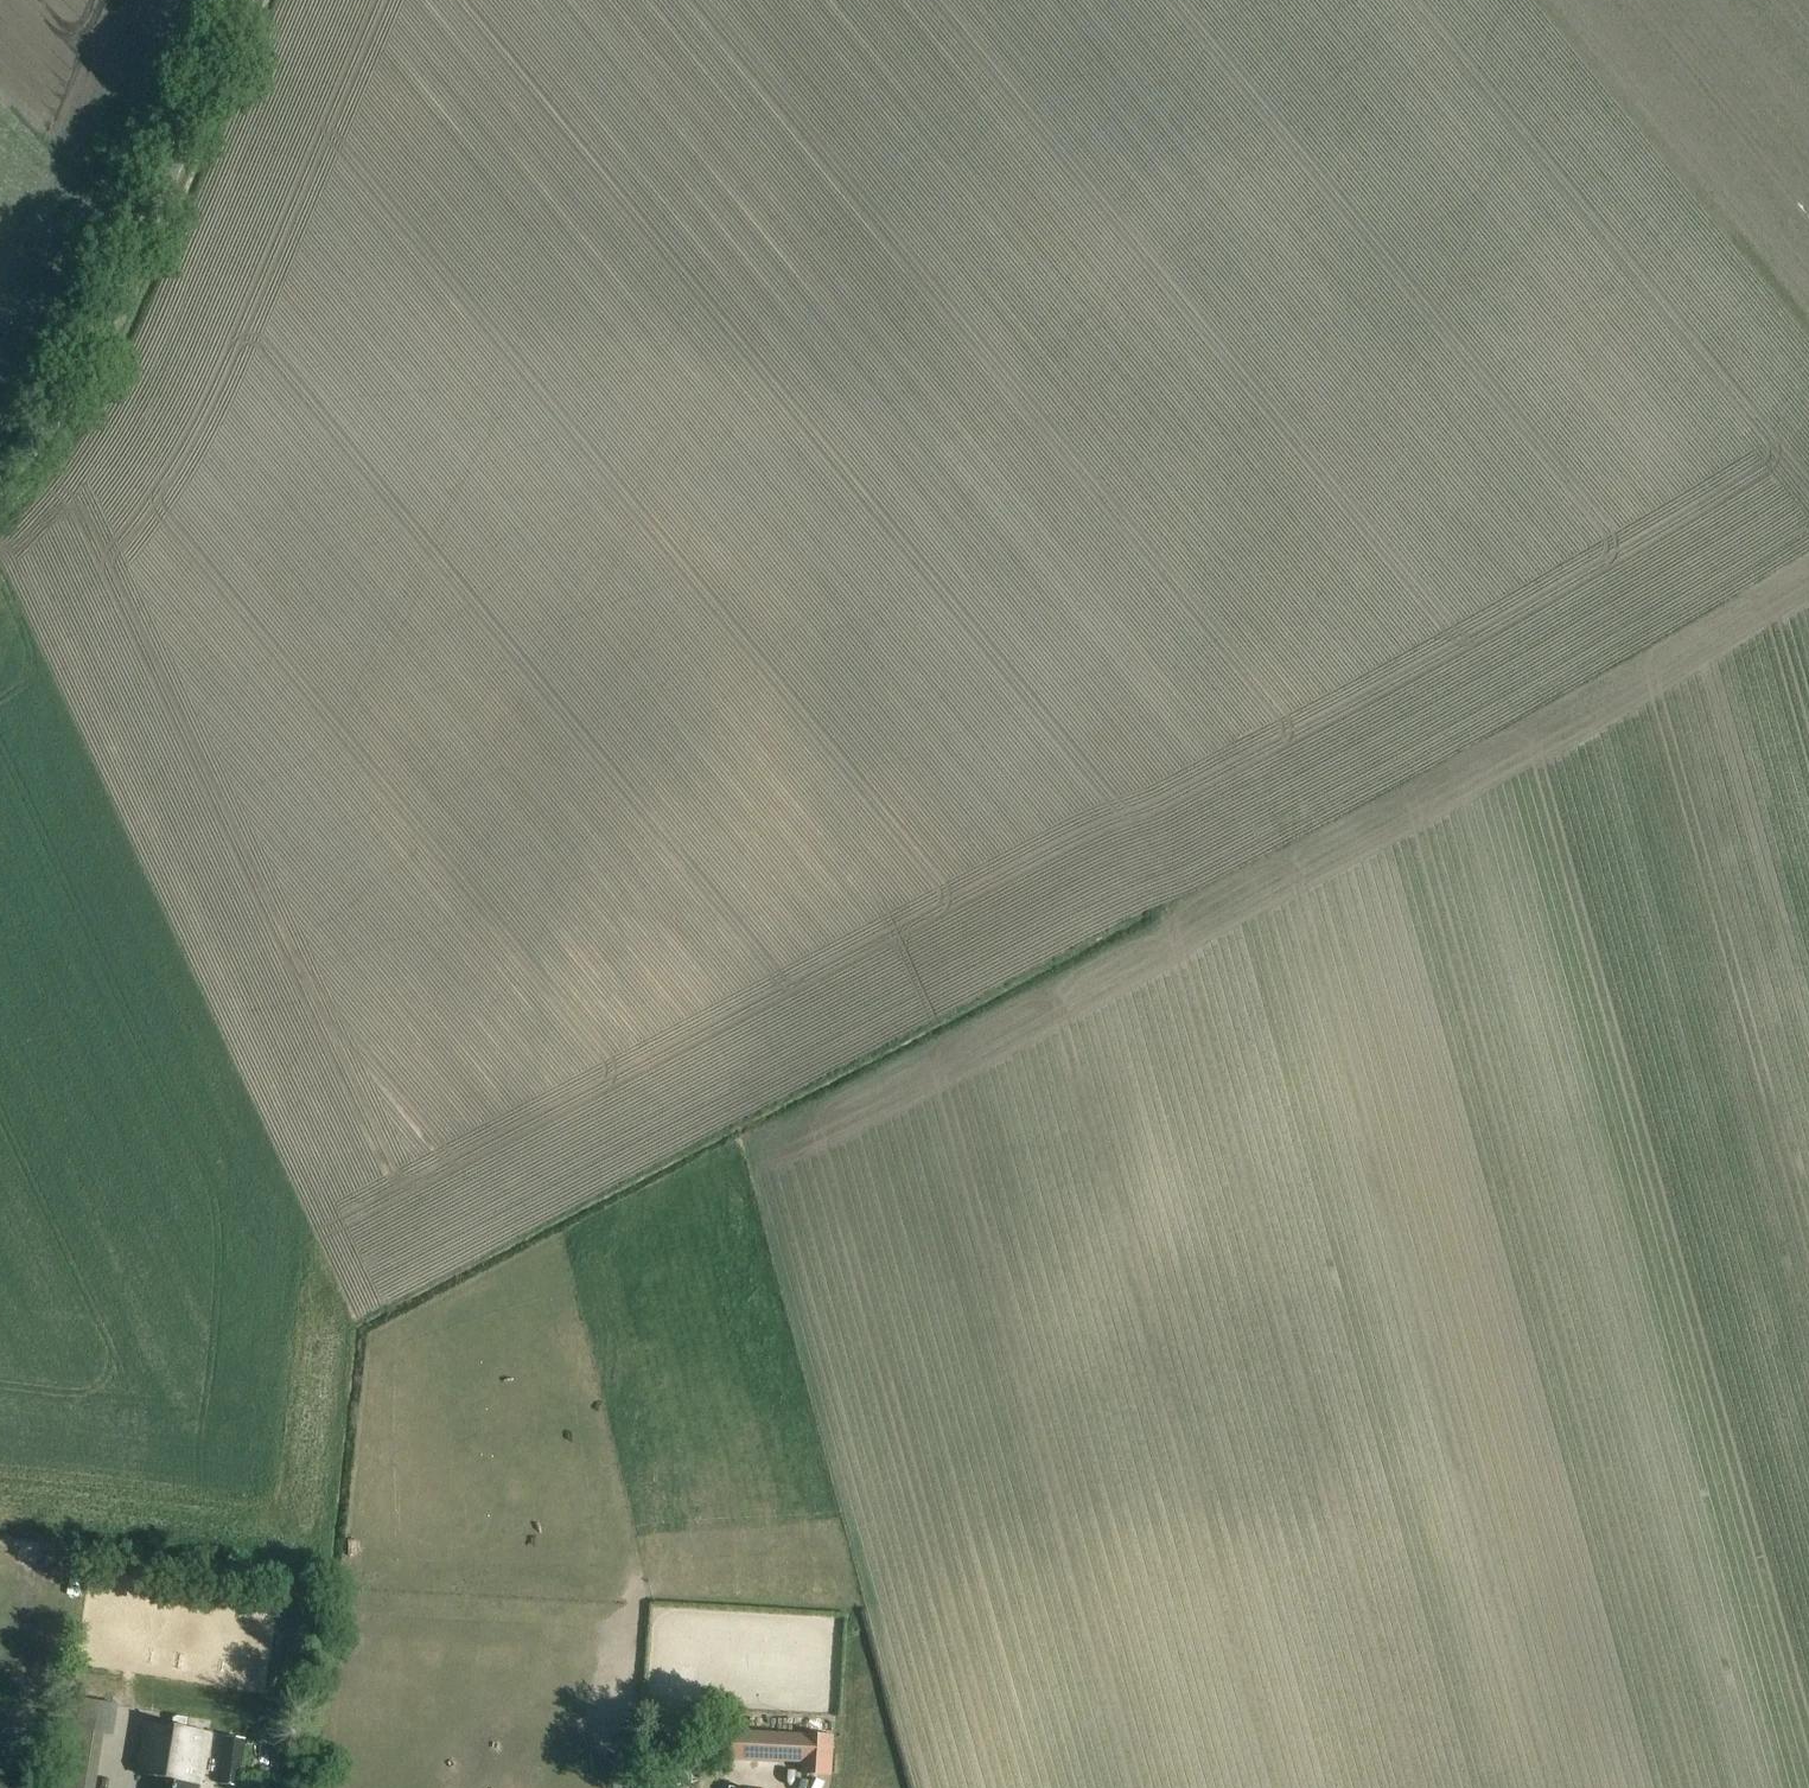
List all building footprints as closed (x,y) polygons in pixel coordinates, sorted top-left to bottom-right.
[(75,1698),(70,1729),(98,1733),(102,1702),(75,1698)] [(209,1732),(146,1722),(138,1773),(157,1776),(155,1787),(196,1787),(197,1783),(201,1783),(209,1732)] [(833,1777),(835,1737),(733,1732),(731,1761),(804,1765),(803,1776),(833,1777)] [(241,1787),(247,1740),(229,1737),(223,1784),(241,1787)] [(62,1787),(97,1787),(98,1778),(64,1774),(62,1787)]
